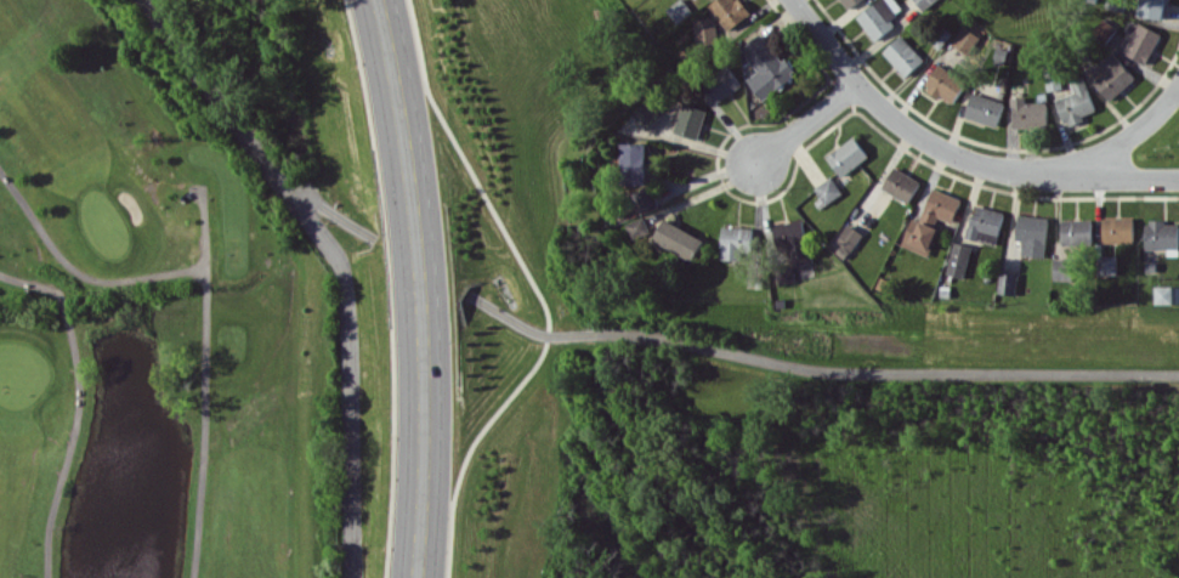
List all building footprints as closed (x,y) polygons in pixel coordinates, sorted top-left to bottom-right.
[(676,23),(692,11),(684,0),(677,0),(665,9),(676,23)] [(727,30),(749,14),(739,0),(714,0),(708,4),(727,30)] [(849,9),(859,0),(842,0),(849,9)] [(875,41),(895,25),(889,18),(902,8),(896,0),(876,0),(855,17),(875,41)] [(936,0),(915,0),(922,10),(936,0)] [(1139,16),(1163,18),(1165,0),(1141,0),(1139,16)] [(717,43),(715,17),(694,19),(696,45),(717,43)] [(1105,42),(1116,28),(1103,18),(1092,32),(1105,42)] [(1147,63),(1160,32),(1136,22),(1123,53),(1147,63)] [(761,99),(794,75),(762,32),(741,47),(758,71),(746,79),(761,99)] [(882,51),(905,76),(924,59),(901,34),(882,51)] [(1098,63),(1105,71),(1093,82),(1110,100),(1135,77),(1111,51),(1098,63)] [(923,86),(951,104),(966,81),(939,63),(923,86)] [(741,85),(727,65),(702,82),(716,102),(741,85)] [(1055,99),(1064,125),(1096,113),(1083,78),(1070,82),(1073,92),(1055,99)] [(964,118),(997,125),(1003,100),(970,93),(964,118)] [(1046,101),(1025,102),(1025,96),(1011,96),(1012,128),(1047,127),(1046,101)] [(646,129),(660,116),(645,99),(631,112),(646,129)] [(672,131),(696,139),(706,110),(682,102),(672,131)] [(868,155),(852,136),(826,157),(842,177),(868,155)] [(621,142),(620,184),(645,184),(646,143),(621,142)] [(908,203),(920,180),(893,166),(881,188),(908,203)] [(813,188),(824,202),(841,190),(830,176),(813,188)] [(630,193),(637,211),(656,203),(650,186),(630,193)] [(961,198),(932,187),(921,217),(935,223),(937,216),(952,222),(961,198)] [(966,237),(996,244),(1003,211),(973,204),(966,237)] [(1047,216),(1017,215),(1016,239),(1022,239),(1021,256),(1045,257),(1047,216)] [(649,232),(642,216),(624,224),(631,239),(649,232)] [(1132,216),(1102,217),(1103,243),(1133,242),(1132,216)] [(939,228),(912,217),(901,244),(928,255),(939,228)] [(691,261),(703,239),(663,218),(652,239),(691,261)] [(1060,219),(1061,245),(1092,244),(1091,218),(1060,219)] [(772,224),(776,249),(787,248),(790,266),(810,262),(804,219),(772,224)] [(1178,223),(1165,223),(1165,219),(1145,220),(1145,249),(1178,248),(1178,223)] [(844,259),(863,233),(848,223),(836,239),(841,243),(835,251),(844,259)] [(752,247),(752,226),(721,226),(720,259),(744,260),(745,246),(752,247)] [(945,274),(964,278),(971,245),(952,241),(945,274)] [(1116,274),(1116,255),(1097,255),(1098,275),(1116,274)] [(1053,279),(1072,280),(1073,259),(1053,258),(1053,279)] [(997,292),(1015,295),(1018,274),(999,272),(997,292)] [(1171,285),(1153,285),(1154,303),(1171,303),(1171,285)]
